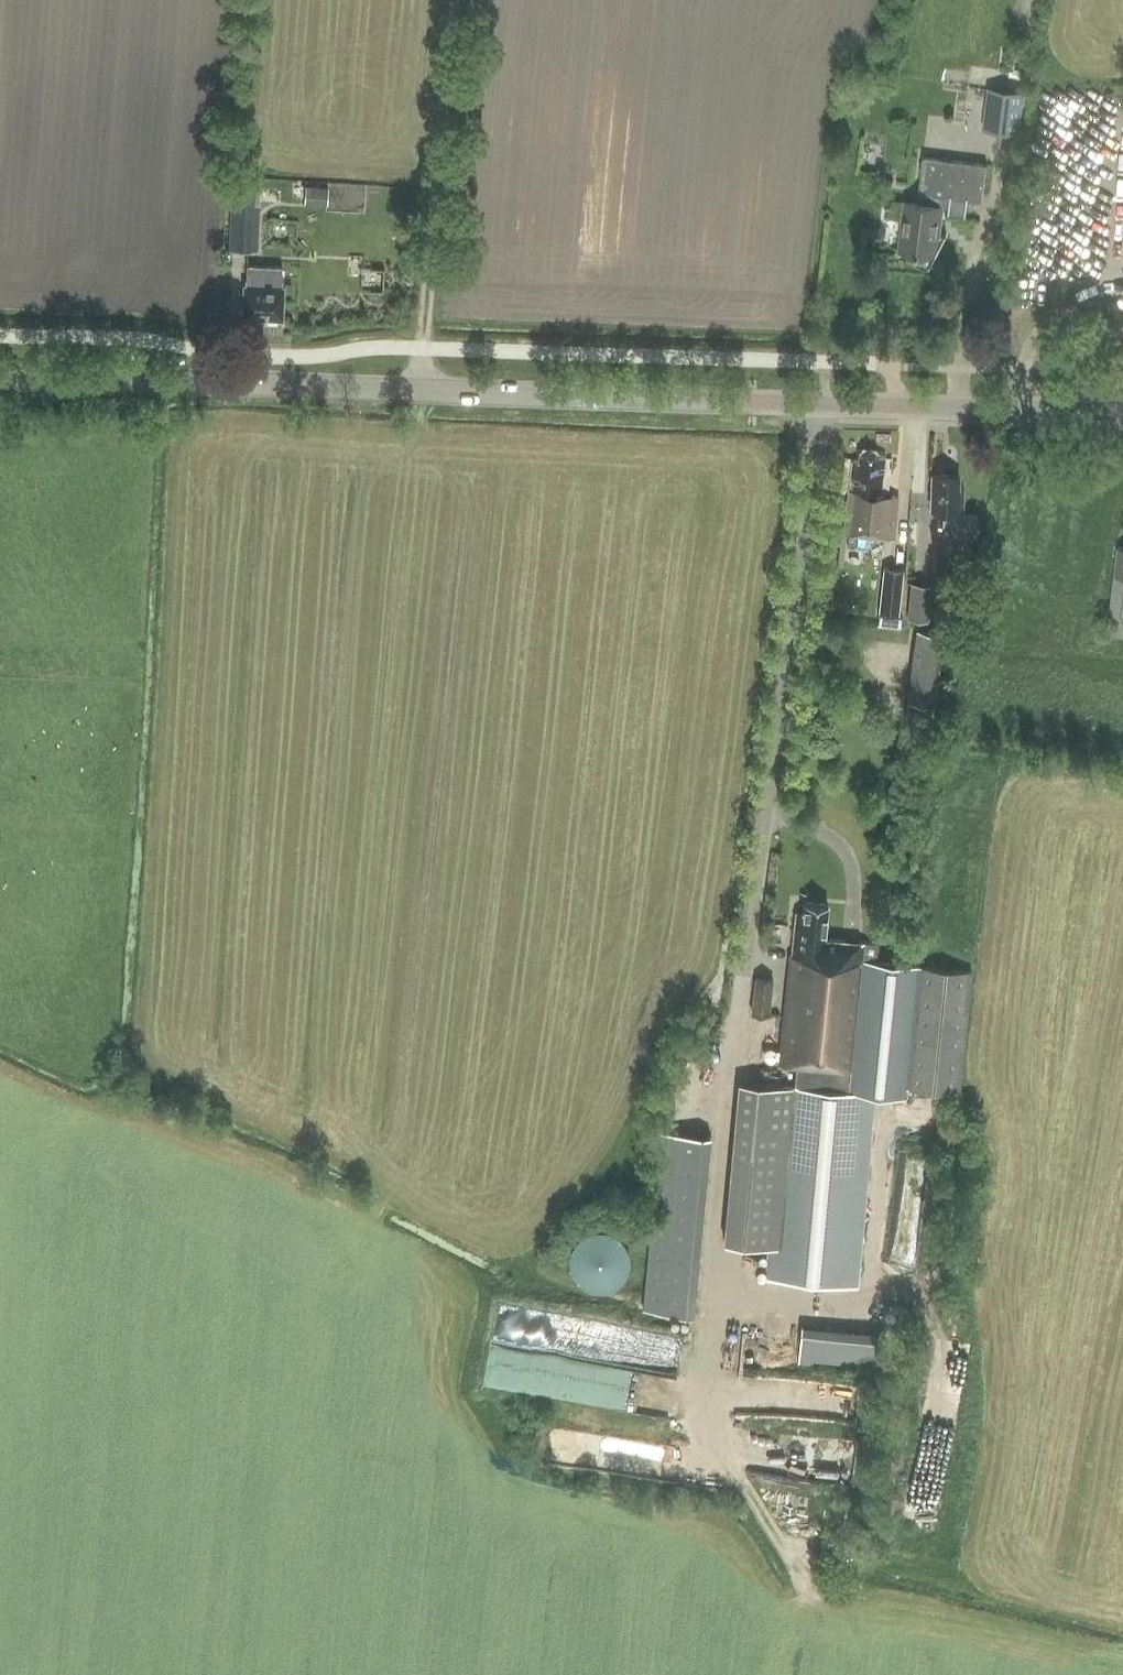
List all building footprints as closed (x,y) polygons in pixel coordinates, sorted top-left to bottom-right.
[(1020,134),(1025,91),(988,86),(983,129),(1020,134)] [(1096,104),(1096,95),(1061,92),(1060,101),(1096,104)] [(983,202),(987,164),(924,156),(919,194),(922,194),(921,203),(906,201),(900,249),(917,251),(916,257),(930,264),(929,266),(930,267),(946,236),(939,235),(942,211),(966,214),(968,200),(983,202)] [(334,183),(334,205),(368,205),(368,184),(334,183)] [(329,186),(306,185),(305,202),(328,203),(329,186)] [(231,223),(230,248),(244,249),(245,224),(259,225),(261,187),(232,186),(231,223)] [(283,284),(283,266),(248,265),(247,283),(243,283),(242,318),(284,320),(286,284),(283,284)] [(881,494),(886,455),(860,453),(859,461),(853,460),(844,533),(895,538),(899,496),(881,494)] [(943,534),(976,535),(977,512),(964,512),(965,489),(960,489),(961,474),(931,473),(930,510),(944,510),(943,534)] [(1118,546),(1110,613),(1122,614),(1122,547),(1118,546)] [(884,568),(877,625),(900,627),(902,616),(898,615),(904,570),(884,568)] [(929,620),(932,585),(910,583),(907,618),(929,620)] [(1110,613),(1107,633),(1122,635),(1122,614),(1110,613)] [(933,716),(944,632),(915,628),(904,712),(933,716)] [(829,904),(805,902),(804,913),(797,912),(792,956),(790,956),(780,1063),(795,1064),(793,1085),(759,1082),(753,1082),(747,1085),(741,1091),(736,1100),(723,1241),(770,1246),(767,1275),(856,1284),(874,1093),(912,1097),(913,1087),(959,1091),(972,971),(875,963),(877,943),(826,937),(829,904)] [(769,1014),(773,980),(757,978),(752,1012),(769,1014)] [(695,1315),(711,1135),(658,1130),(643,1310),(695,1315)] [(922,1199),(931,1158),(905,1152),(896,1193),(922,1199)] [(618,1261),(635,1262),(636,1230),(580,1228),(579,1262),(588,1262),(588,1280),(618,1280),(618,1261)] [(806,1325),(804,1361),(889,1364),(891,1328),(806,1325)] [(553,1397),(625,1404),(629,1363),(557,1356),(553,1397)] [(939,1528),(952,1431),(928,1428),(915,1525),(939,1528)] [(808,1437),(803,1479),(856,1486),(861,1444),(808,1437)]
